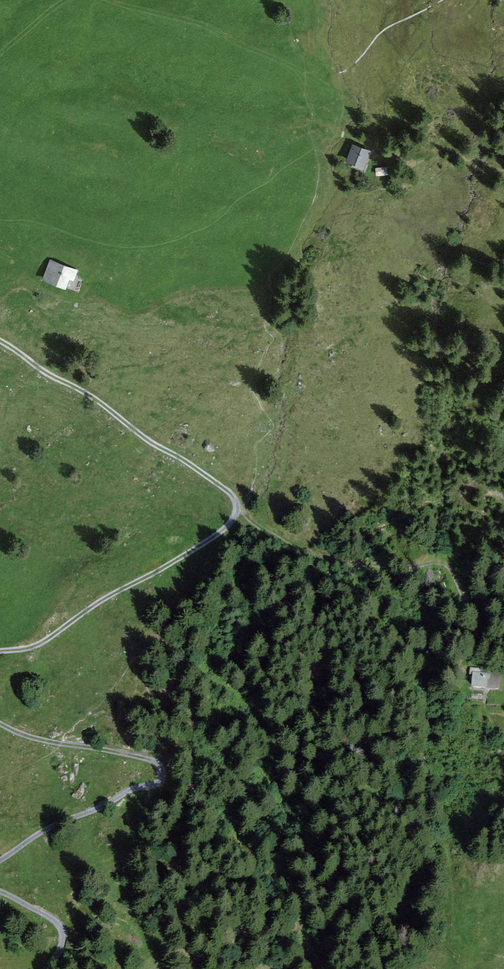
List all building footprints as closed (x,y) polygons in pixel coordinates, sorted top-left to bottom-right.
[(356,161),(357,158),(364,161),(369,150),(354,144),(348,158),(356,161)] [(50,278),(64,284),(68,275),(71,268),(51,260),(47,269),(52,271),(50,278)] [(44,276),(50,278),(52,271),(47,269),(44,276)] [(498,675),(479,673),(480,667),(471,666),(470,672),(474,672),(472,685),(496,688),(498,675)] [(459,677),(464,676),(462,669),(453,670),(454,676),(459,676),(459,677)]
